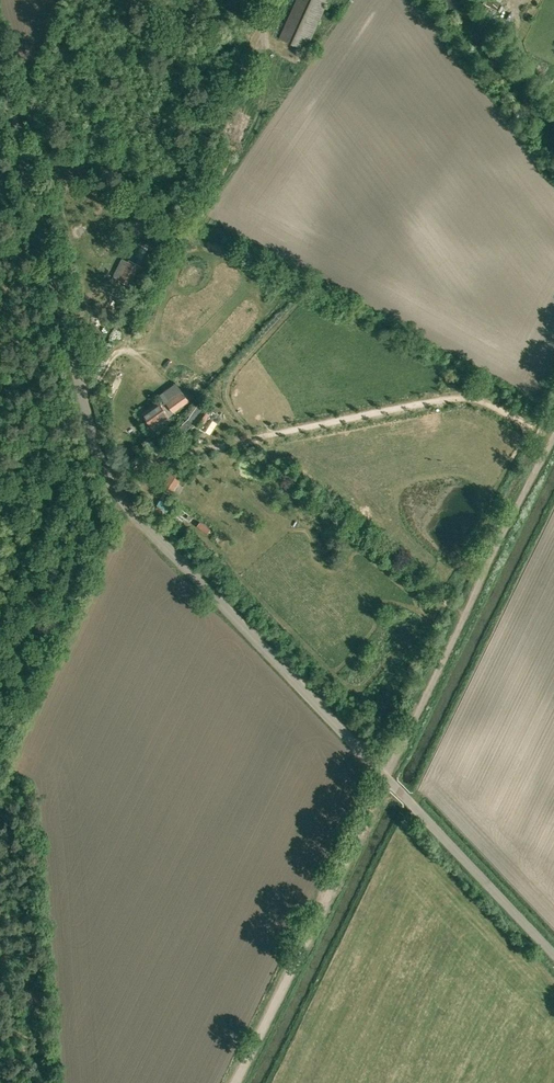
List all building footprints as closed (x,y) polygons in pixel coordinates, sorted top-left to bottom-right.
[(280,38),(306,50),(329,0),(297,0),(280,38)] [(129,261),(119,280),(130,286),(141,265),(130,260),(129,261)] [(193,398),(189,391),(185,394),(183,392),(167,403),(173,412),(193,398)] [(169,416),(159,402),(147,411),(150,415),(147,418),(153,427),(169,416)] [(184,432),(194,422),(202,428),(201,429),(205,432),(213,420),(219,424),(222,419),(201,404),(199,402),(188,419),(179,427),(184,432)] [(171,471),(162,486),(172,493),(182,478),(171,471)] [(170,518),(164,514),(161,519),(167,522),(170,518)]
